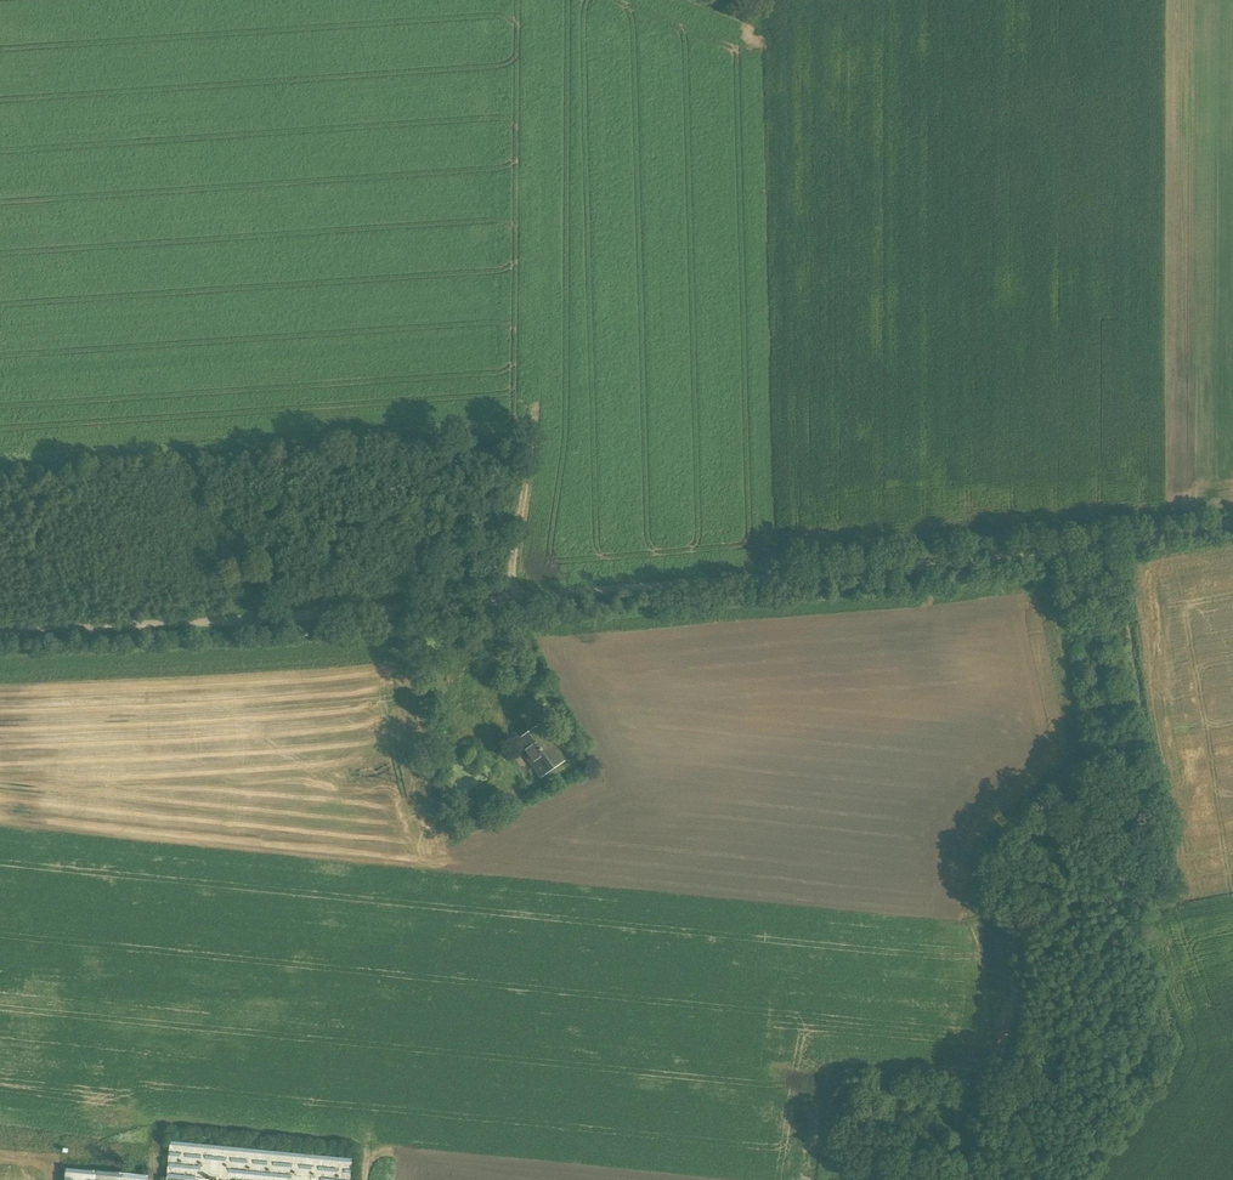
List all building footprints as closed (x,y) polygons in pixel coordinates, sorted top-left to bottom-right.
[(566,763),(540,726),(514,744),(541,781),(566,763)] [(172,1143),(168,1179),(353,1179),(354,1164),(172,1143)] [(65,1170),(64,1179),(147,1179),(148,1178),(65,1170)]
